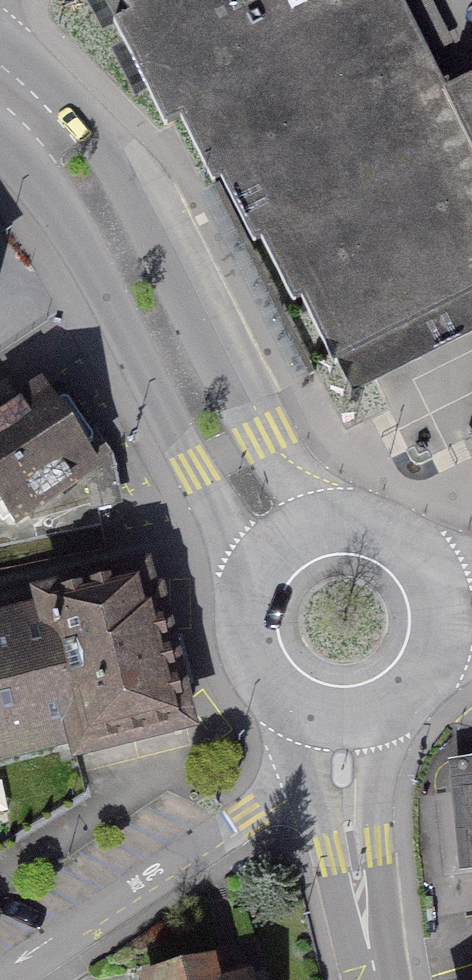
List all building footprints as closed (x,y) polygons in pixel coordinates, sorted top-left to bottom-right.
[(471,297),(471,128),(462,133),(396,0),(117,0),(127,19),(110,27),(162,130),(178,122),(210,186),(218,182),(220,186),(250,247),(258,242),(290,307),(298,303),(331,367),(433,316),(471,297)] [(42,396),(0,423),(0,511),(10,526),(39,506),(47,517),(83,493),(75,482),(92,470),(42,396)] [(73,742),(76,755),(183,728),(167,662),(152,604),(146,605),(139,579),(39,604),(43,619),(0,629),(0,760),(73,742)] [(462,793),(471,888),(471,792),(462,793)] [(215,966),(158,979),(218,979),(215,966)]
